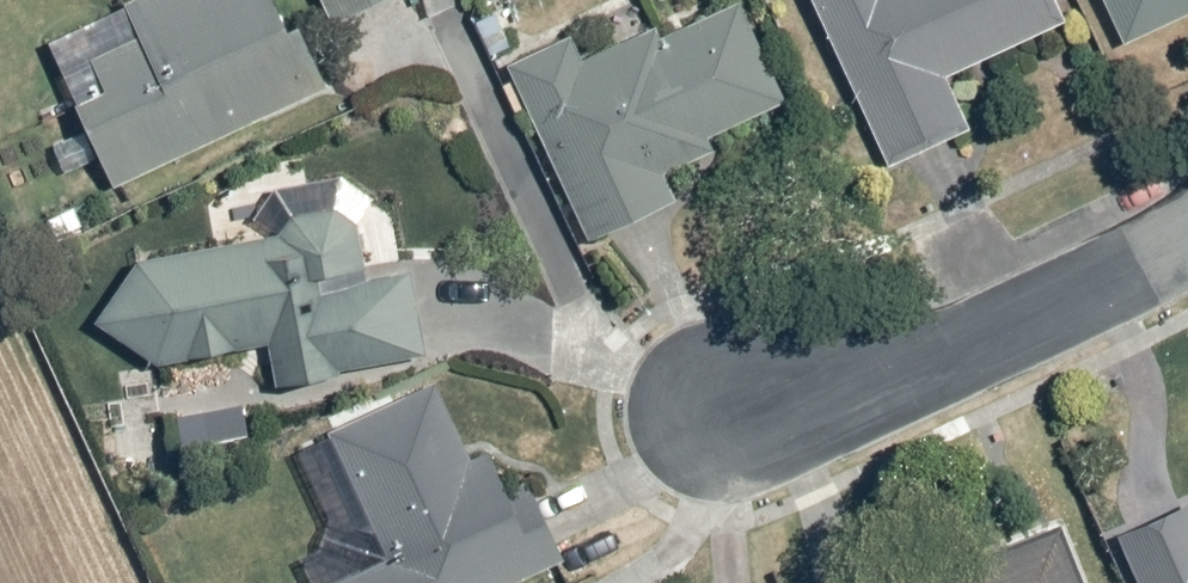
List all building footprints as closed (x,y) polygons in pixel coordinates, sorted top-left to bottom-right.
[(110,187),(319,85),(278,0),(109,0),(66,21),(98,85),(65,101),(71,113),(45,126),(72,180),(100,166),(110,187)] [(332,25),(380,0),(319,0),(332,25)] [(498,59),(582,241),(731,173),(714,136),(787,103),(740,0),(710,0),(650,27),(638,0),(626,0),(498,59)] [(882,166),(961,131),(936,75),(1060,19),(1051,0),(807,0),(882,166)] [(1118,40),(1187,5),(1187,0),(1098,0),(1118,40)] [(257,347),(267,387),(425,353),(408,272),(371,280),(355,205),(135,253),(81,324),(144,365),(257,347)] [(316,526),(322,540),(300,549),(314,582),(521,582),(563,565),(526,477),(508,484),(493,449),(471,459),(440,385),(316,437),(348,513),(316,526)] [(1113,532),(1134,582),(1187,582),(1187,502),(1113,532)] [(922,582),(1082,582),(1058,516),(922,582)]
